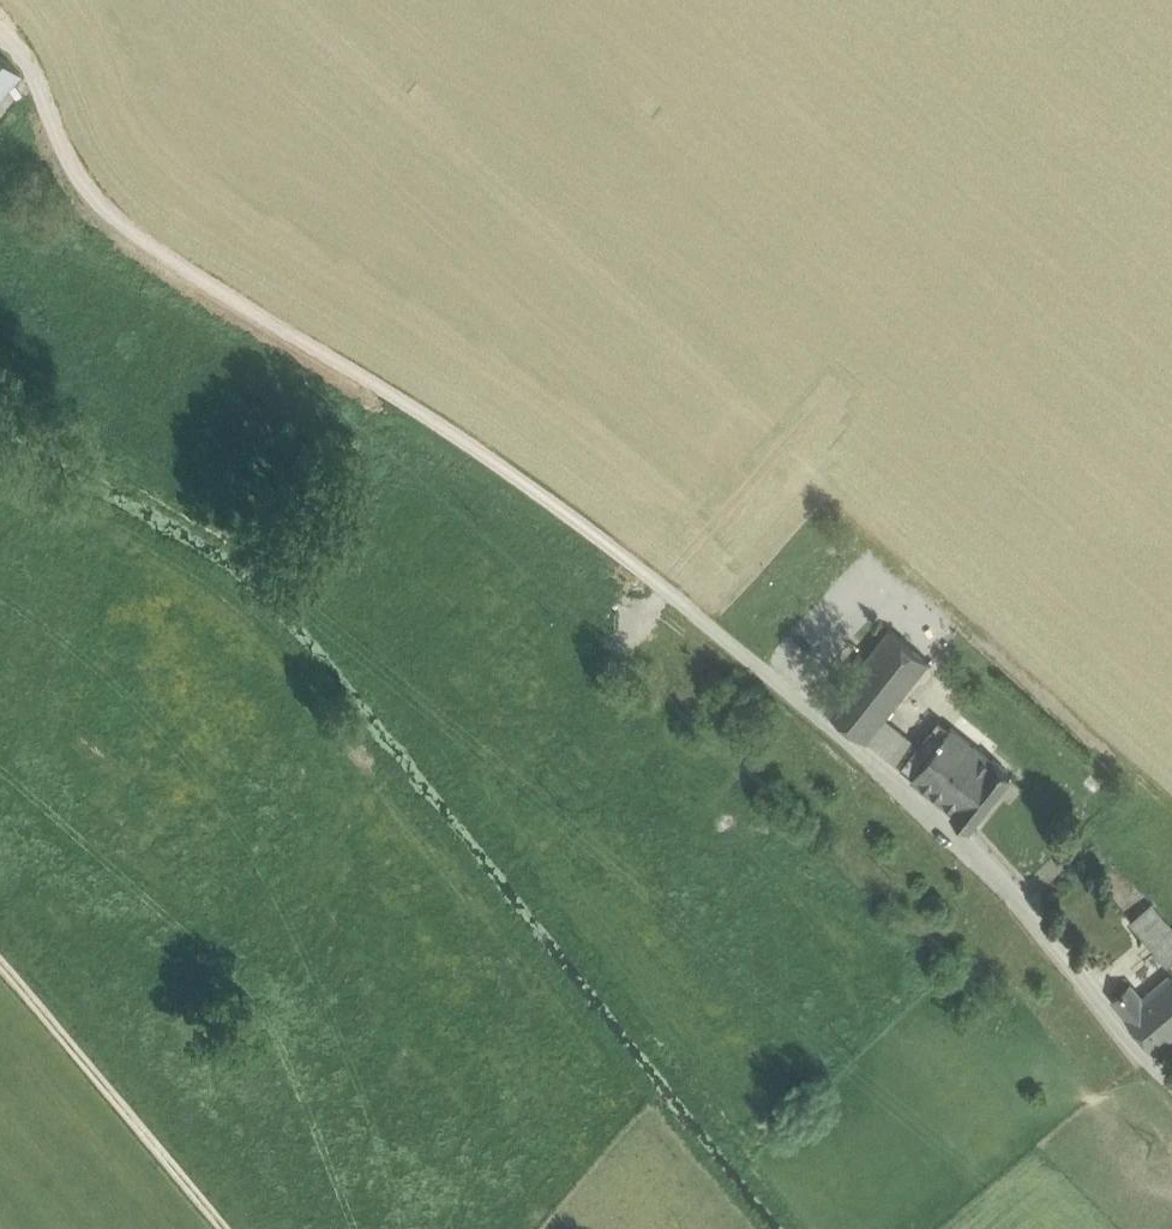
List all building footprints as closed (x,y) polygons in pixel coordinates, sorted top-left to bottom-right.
[(22,68),(0,48),(0,95),(22,68)] [(890,627),(828,705),(867,737),(884,715),(929,659),(890,627)] [(931,753),(884,715),(867,737),(914,775),(931,753)] [(993,761),(952,727),(931,753),(914,775),(955,807),(993,761)] [(955,807),(953,811),(970,825),(1012,773),(994,759),(993,761),(955,807)] [(1154,902),(1131,921),(1170,965),(1171,963),(1171,925),(1154,902)] [(1171,973),(1143,995),(1133,982),(1118,995),(1161,1047),(1171,1038),(1171,975),(1171,973)]
